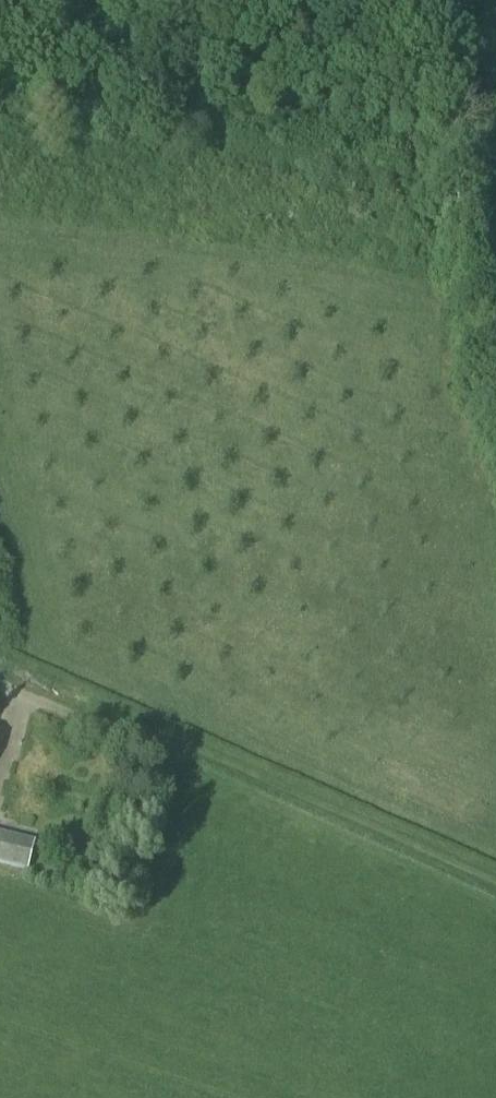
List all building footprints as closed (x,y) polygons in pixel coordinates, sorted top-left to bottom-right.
[(35,841),(0,832),(0,864),(27,871),(35,841)]
